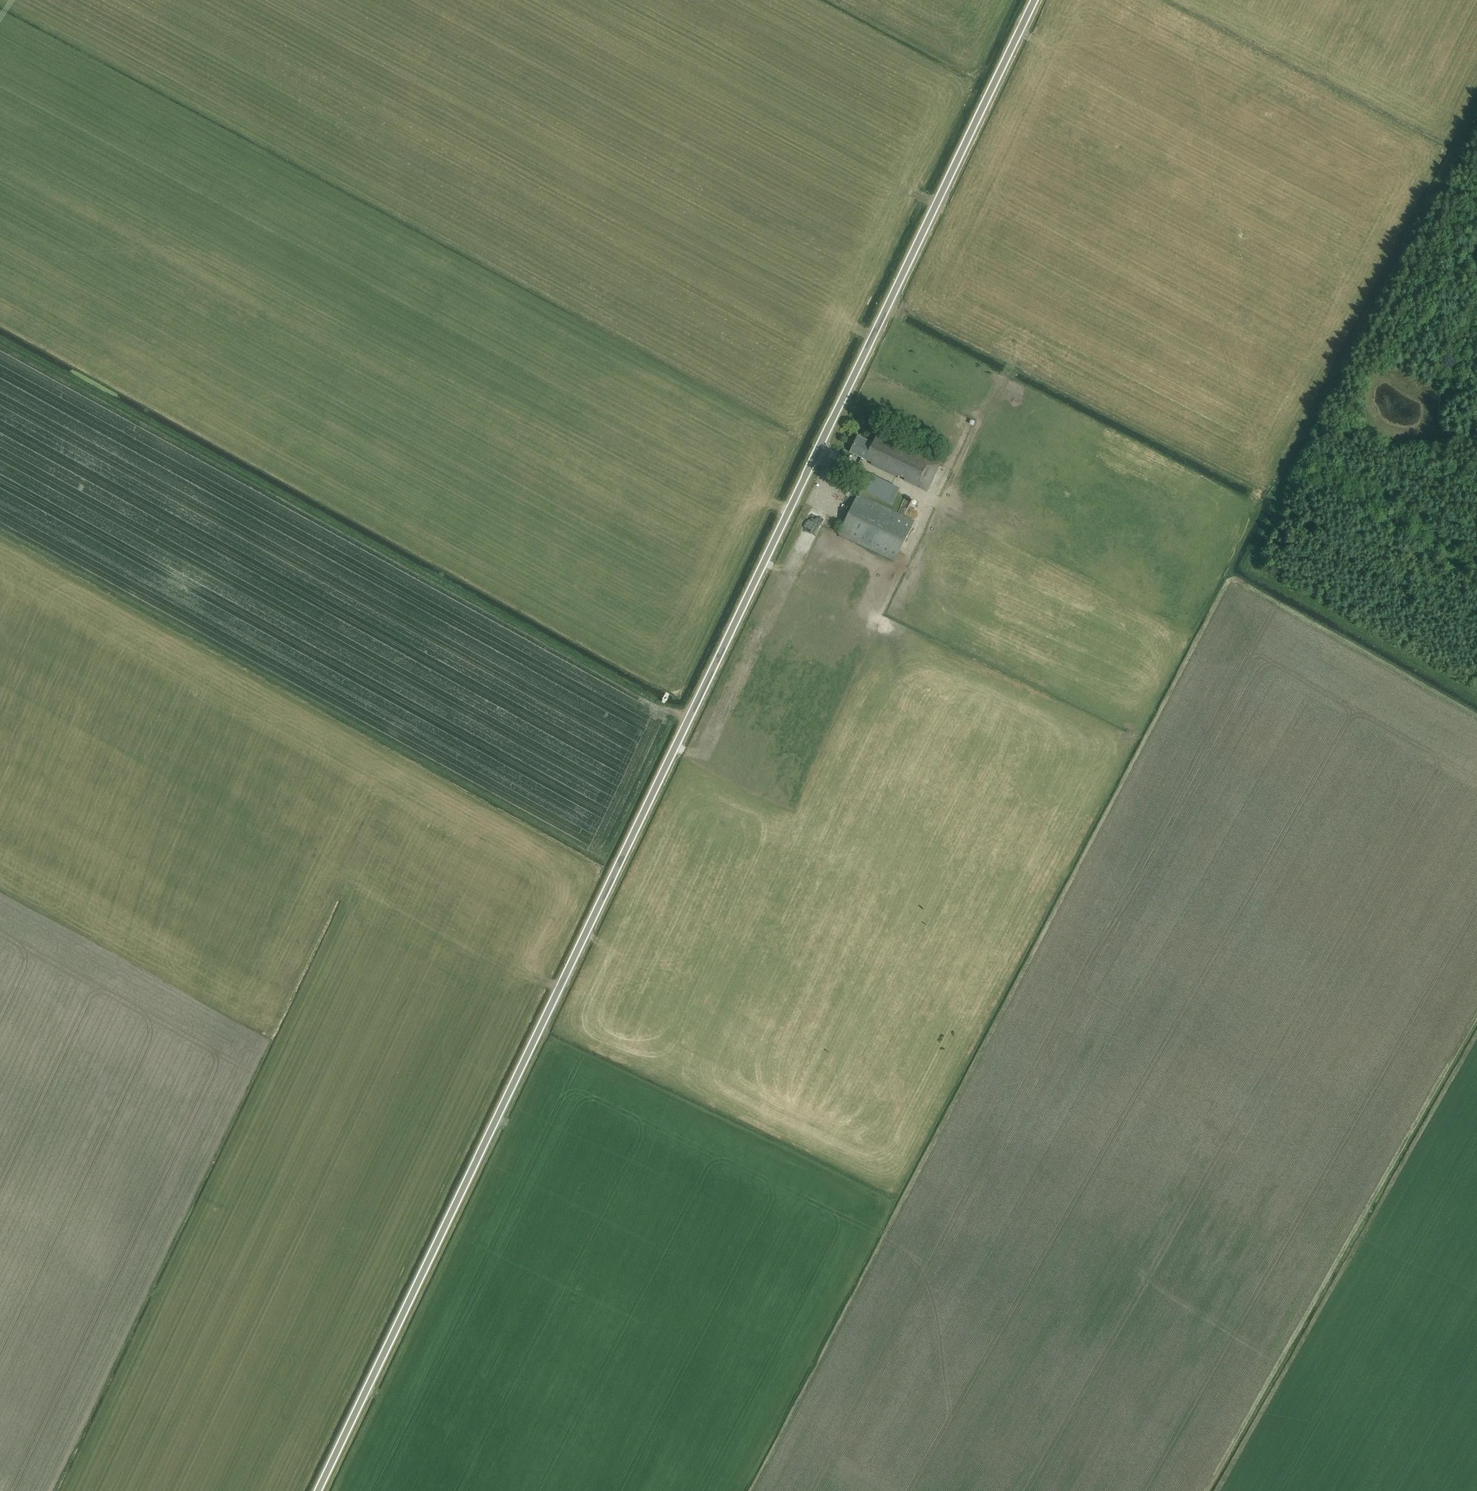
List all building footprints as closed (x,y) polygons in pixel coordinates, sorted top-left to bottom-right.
[(859,435),(851,452),(873,462),(872,464),(897,476),(898,474),(905,478),(904,479),(927,491),(940,464),(877,434),(873,442),(859,435)] [(858,494),(839,534),(895,561),(914,521),(858,494)]
